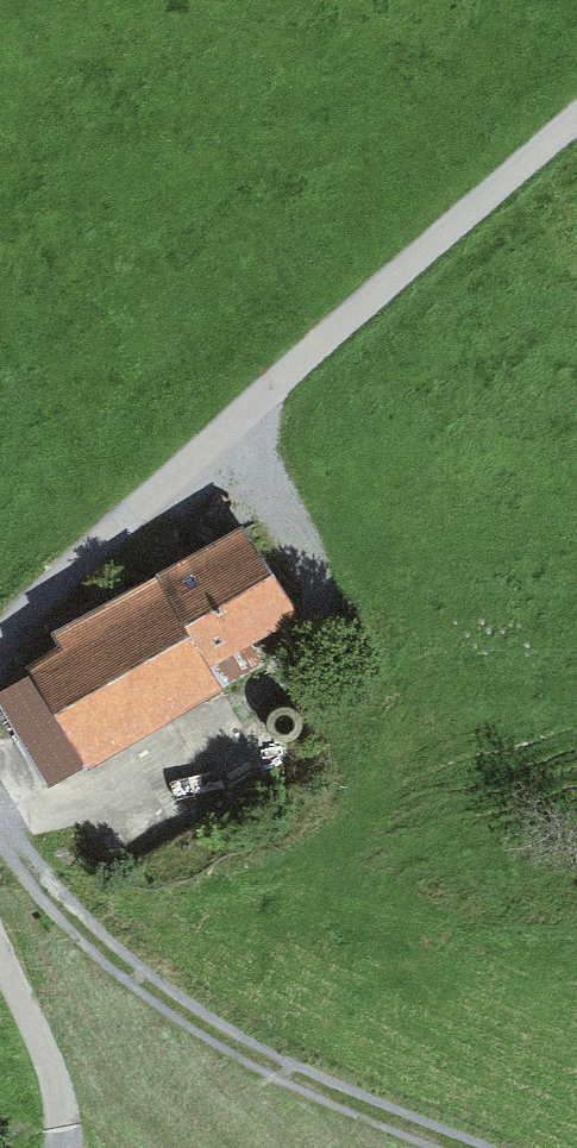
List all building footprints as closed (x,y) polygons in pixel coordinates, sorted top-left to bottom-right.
[(29,652),(90,752),(224,681),(212,658),(297,606),(239,510),(63,615),(71,629),(29,652)]
